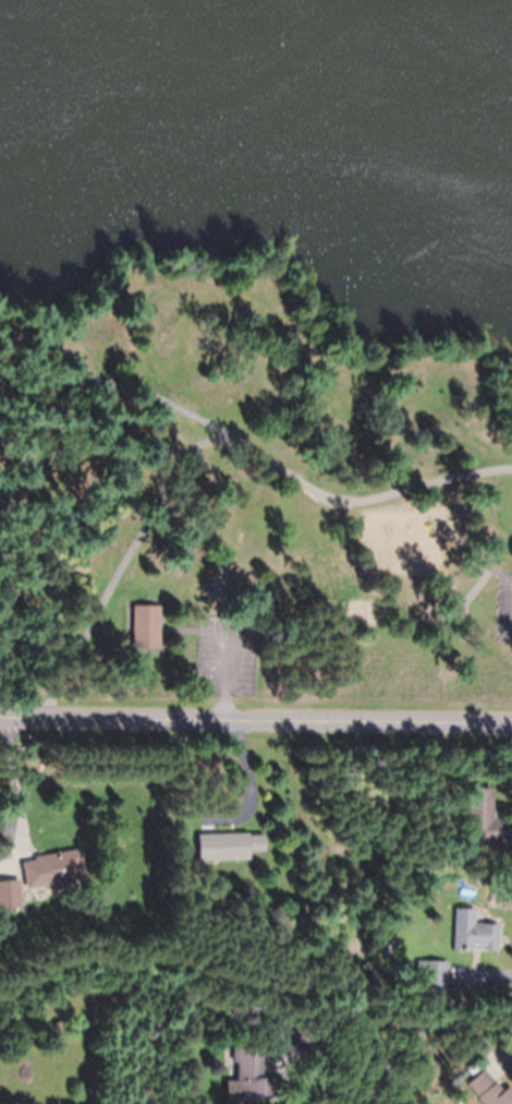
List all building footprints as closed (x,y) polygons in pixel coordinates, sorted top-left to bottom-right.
[(159,647),(132,646),(132,604),(159,604),(159,647)] [(467,819),(467,788),(492,788),(491,815),(491,821),(487,821),(472,821),(467,821),(467,819)] [(200,833),(233,832),(248,831),(248,836),(261,835),(261,849),(251,849),(251,856),(198,857),(198,833),(200,833)] [(25,879),(22,862),(35,860),(35,856),(42,854),(80,849),(85,878),(26,888),(25,879)] [(22,905),(0,908),(0,880),(20,878),(20,879),(22,905)] [(473,950),(452,949),(454,907),(475,908),(474,922),(499,923),(498,950),(479,949),(479,943),(473,943),(473,950)] [(446,984),(446,987),(423,987),(423,968),(417,968),(417,961),(423,962),(423,960),(447,961),(446,974),(446,984)] [(296,1027),(296,1025),(326,1025),(326,1031),(326,1048),(296,1048),(296,1027)] [(260,1099),(260,1094),(236,1094),(236,1061),(232,1061),(232,1047),(264,1047),(264,1078),(282,1078),(282,1099),(260,1099)] [(509,1084),(511,1088),(511,1103),(484,1103),(466,1082),(472,1079),(481,1070),(484,1068),(493,1080),(495,1081),(496,1080),(502,1090),(509,1084)]
